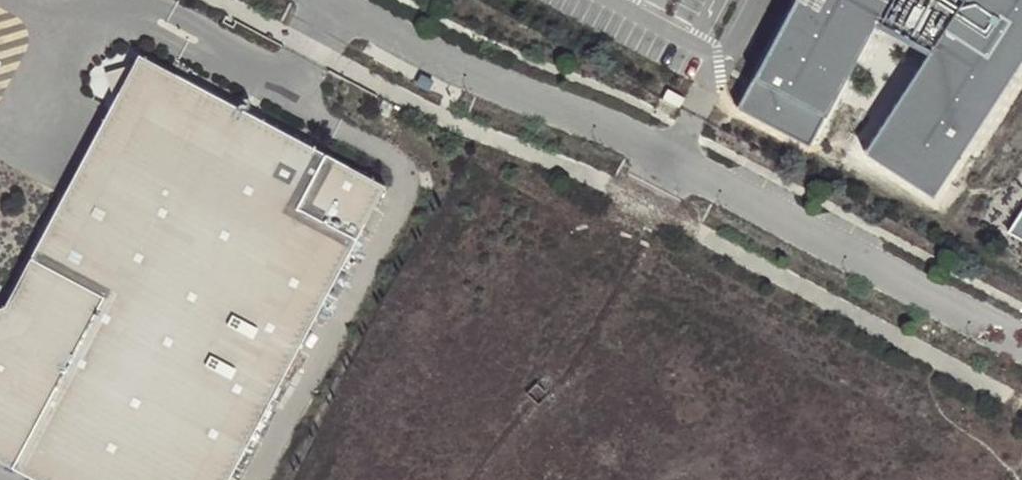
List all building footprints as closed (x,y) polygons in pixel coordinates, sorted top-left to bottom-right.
[(932,195),(1021,58),(1021,0),(793,0),(737,107),(810,146),(875,22),(928,51),(863,151),(932,195)] [(135,45),(6,297),(0,299),(0,455),(47,479),(222,479),(386,176),(135,45)] [(663,98),(679,107),(684,98),(668,89),(663,98)] [(1009,233),(1021,240),(1021,213),(1009,233)]
